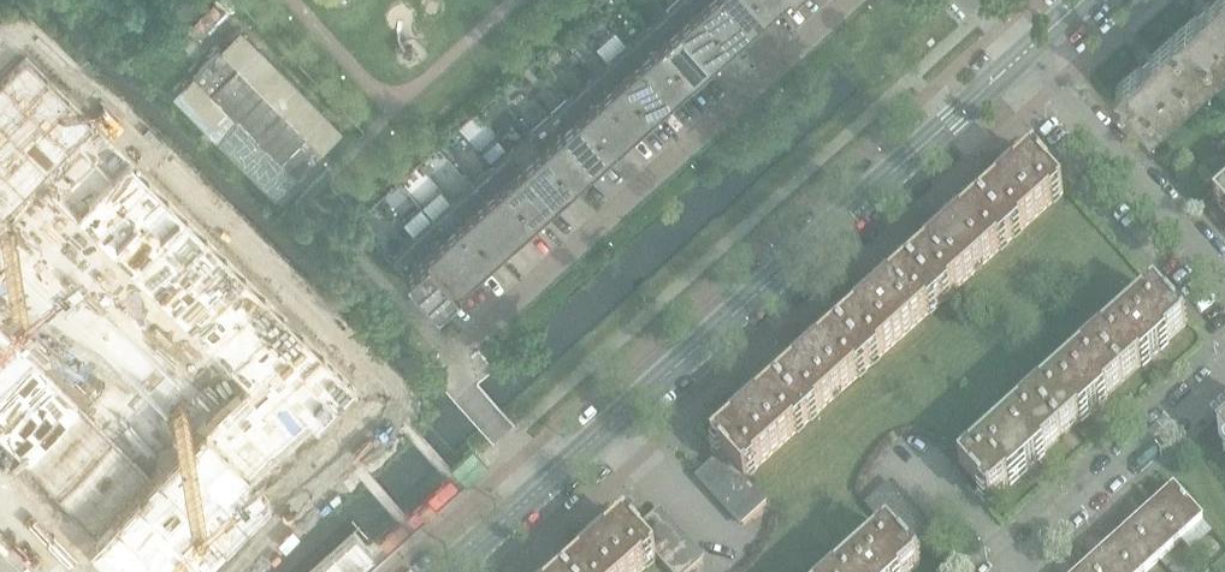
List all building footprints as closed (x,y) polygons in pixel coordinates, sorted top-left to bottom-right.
[(696,0),(673,0),(666,6),(709,55),(729,37),(696,0)] [(731,0),(696,0),(729,37),(748,20),(731,0)] [(766,0),(731,0),(748,20),(768,2),(766,0)] [(1174,33),(1210,73),(1224,60),(1224,0),(1210,0),(1174,33)] [(709,55),(666,6),(646,24),(690,72),(709,55)] [(690,72),(646,24),(627,41),(670,90),(690,72)] [(1153,124),(1210,73),(1174,33),(1116,84),(1121,89),(1119,90),(1125,97),(1127,95),(1153,124)] [(670,90),(627,41),(607,59),(651,107),(670,90)] [(322,152),(219,49),(193,75),(296,177),(322,152)] [(651,107),(607,59),(588,76),(631,125),(651,107)] [(0,109),(0,212),(13,225),(110,130),(45,64),(0,109)] [(631,125),(588,76),(568,94),(612,143),(631,125)] [(612,143),(568,94),(549,111),(592,160),(612,143)] [(592,160),(549,111),(529,129),(573,178),(592,160)] [(573,178),(529,129),(510,146),(553,195),(573,178)] [(553,195),(510,146),(490,164),(534,213),(553,195)] [(1010,241),(1052,203),(1063,193),(1050,178),(1041,168),(1034,160),(1036,158),(1035,157),(1015,174),(1005,182),(1004,183),(1005,184),(979,207),(1010,241)] [(534,213),(490,164),(471,181),(514,230),(534,213)] [(149,169),(99,218),(276,396),(228,444),(272,487),(320,440),(330,429),(338,437),(377,399),(149,169)] [(514,230),(471,181),(451,199),(495,248),(514,230)] [(1214,202),(1223,212),(1224,210),(1224,193),(1214,202)] [(495,248),(451,199),(432,216),(475,265),(495,248)] [(939,304),(979,268),(1010,241),(979,207),(954,230),(953,229),(944,238),(942,239),(943,239),(909,271),(939,304)] [(13,225),(0,212),(0,239),(13,225)] [(377,232),(361,215),(354,221),(370,239),(377,232)] [(475,265),(432,216),(412,234),(456,283),(475,265)] [(418,225),(411,217),(404,224),(410,231),(418,225)] [(456,283),(412,234),(391,253),(435,301),(456,283)] [(868,368),(928,314),(939,304),(909,271),(874,302),(873,301),(863,310),(863,311),(838,334),(868,368)] [(1160,350),(1159,349),(1186,325),(1185,324),(1184,324),(1177,317),(1178,316),(1169,306),(1168,307),(1155,292),(1092,348),(1123,382),(1148,359),(1149,360),(1160,350)] [(807,423),(858,377),(868,368),(838,334),(812,357),(812,356),(810,357),(801,366),(802,366),(776,389),(807,423)] [(73,520),(125,469),(0,343),(0,446),(73,520)] [(1087,415),(1098,405),(1097,405),(1123,382),(1092,348),(1030,403),(1061,437),(1087,414),(1087,415)] [(744,479),(796,433),(807,423),(776,389),(751,412),(750,411),(744,416),(739,421),(740,422),(713,446),(714,448),(715,447),(722,454),(733,467),(744,479)] [(1026,470),(1027,469),(1036,461),(1036,460),(1061,437),(1030,403),(959,467),(960,468),(982,492),(988,500),(989,502),(1025,470),(1026,470)] [(112,559),(125,571),(234,571),(295,511),(272,487),(228,444),(112,559)] [(709,488),(733,467),(722,454),(698,476),(709,488)] [(720,500),(744,479),(733,467),(709,488),(720,500)] [(982,492),(960,468),(954,473),(976,497),(982,492)] [(732,513),(755,491),(744,479),(720,500),(732,513)] [(877,518),(901,497),(890,484),(866,506),(877,518)] [(1203,521),(1197,515),(1174,489),(1152,509),(1181,541),(1203,521)] [(743,525),(767,504),(755,491),(732,513),(743,525)] [(888,531),(912,509),(901,497),(877,518),(888,531)] [(899,543),(923,522),(912,509),(888,531),(899,543)] [(1181,541),(1152,509),(1130,529),(1159,561),(1181,541)] [(647,547),(671,525),(658,511),(634,532),(647,547)] [(911,555),(934,534),(923,522),(899,543),(911,555)] [(641,571),(657,557),(647,547),(634,532),(628,525),(628,524),(627,523),(600,547),(599,546),(595,550),(589,556),(589,557),(572,571),(640,571),(641,571)] [(657,557),(680,536),(671,525),(647,547),(657,557)] [(1130,529),(1109,548),(1131,571),(1147,571),(1159,561),(1130,529)] [(920,564),(918,562),(917,563),(911,555),(899,543),(888,531),(842,571),(911,571),(920,564)] [(669,571),(693,550),(680,536),(657,557),(669,571)] [(1109,548),(1088,567),(1092,571),(1131,571),(1109,548)] [(703,561),(693,550),(669,571),(691,571),(703,561)]
